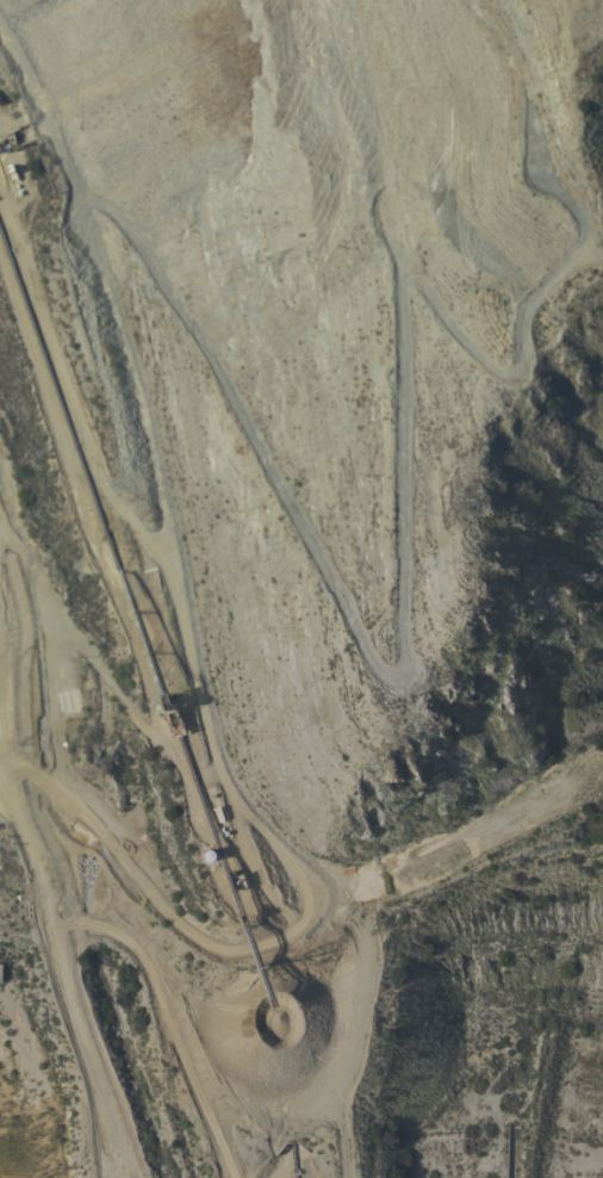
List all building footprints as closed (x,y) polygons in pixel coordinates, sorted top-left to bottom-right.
[(77,391),(72,395),(61,367),(68,364),(77,391)]
